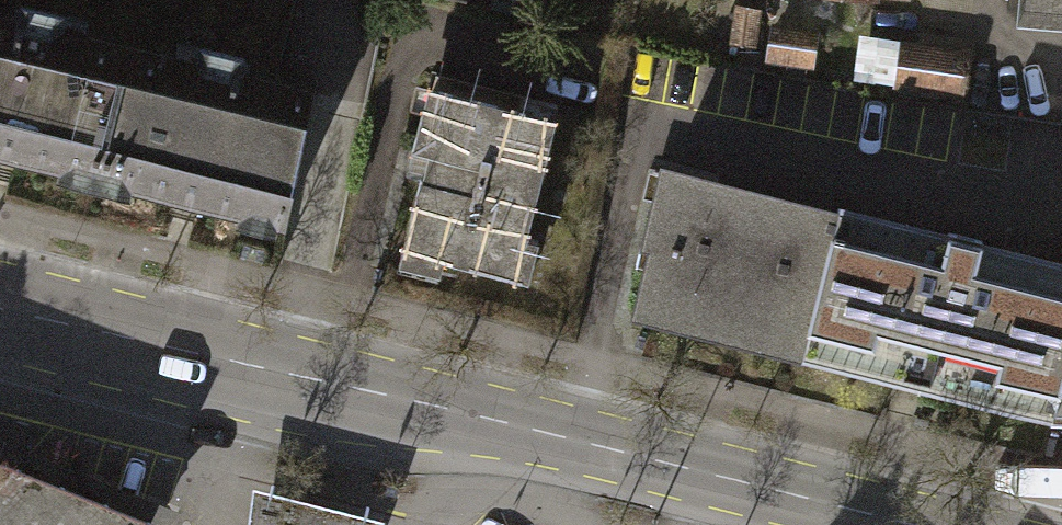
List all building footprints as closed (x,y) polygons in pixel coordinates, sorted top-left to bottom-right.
[(508,11),(527,16),(531,0),(511,0),(508,11)] [(1020,20),(1061,23),(1061,0),(1022,0),(1020,20)] [(0,14),(0,145),(73,162),(69,182),(92,187),(125,46),(62,32),(66,14),(17,3),(14,17),(0,14)] [(755,11),(734,8),(729,42),(750,45),(755,11)] [(810,33),(775,29),(772,58),(807,62),(810,33)] [(193,61),(125,46),(92,187),(113,192),(116,178),(251,208),(247,226),(269,231),(273,216),(283,218),(313,89),(238,72),(242,55),(197,45),(193,61)] [(959,55),(901,48),(897,81),(955,89),(959,55)] [(424,153),(402,249),(513,275),(549,118),(438,92),(433,113),(421,110),(412,150),(424,153)] [(803,350),(837,214),(664,171),(647,238),(655,240),(638,309),(803,350)] [(803,350),(845,360),(849,344),(1010,384),(1007,397),(1052,408),(1061,367),(1061,264),(979,243),(980,239),(945,230),(943,235),(838,209),(837,214),(803,350)] [(1052,408),(1061,407),(1061,367),(1052,408)] [(147,513),(64,485),(0,458),(0,524),(132,524),(147,513)] [(246,524),(377,524),(380,515),(251,488),(246,524)]
